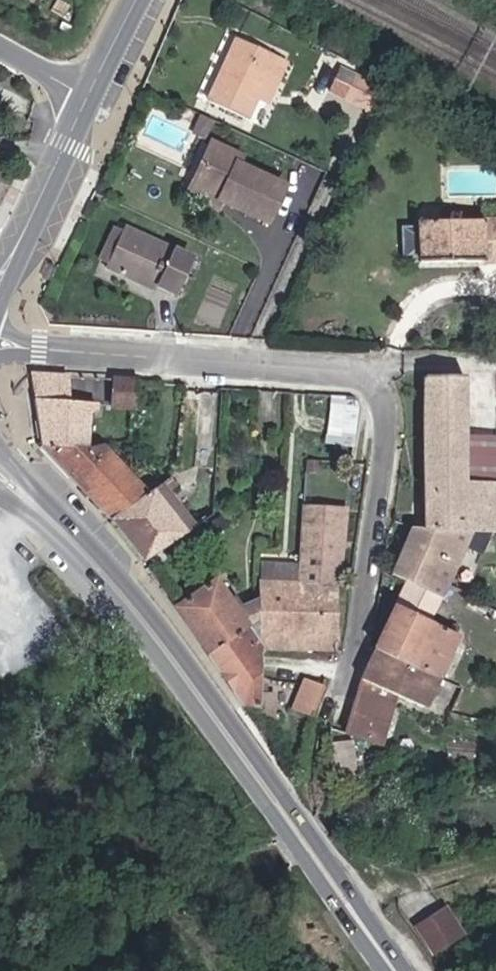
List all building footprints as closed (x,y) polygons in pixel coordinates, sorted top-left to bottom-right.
[(281,62),(242,45),(214,106),(246,121),(265,79),(274,80),(281,62)] [(239,171),(241,167),(213,153),(197,188),(225,201),(222,209),(270,231),(286,193),(239,171)] [(225,201),(197,188),(194,196),(222,209),(225,201)] [(425,231),(425,241),(426,273),(433,273),(495,273),(495,231),(425,231)] [(193,263),(126,233),(108,277),(156,299),(159,293),(178,301),(193,263)] [(407,241),(407,274),(426,273),(425,241),(407,241)] [(56,293),(65,274),(55,270),(48,288),(56,293)] [(41,409),(73,409),(74,384),(39,381),(39,398),(41,409)] [(479,536),(495,537),(495,487),(474,486),(475,384),(436,384),(438,536),(439,536),(450,536),(479,536)] [(140,418),(143,388),(117,387),(118,416),(140,418)] [(361,397),(331,395),(327,442),(357,445),(361,397)] [(43,449),(92,448),(92,412),(73,409),(41,409),(43,449)] [(113,448),(92,448),(43,449),(64,473),(110,525),(152,496),(113,448)] [(145,565),(197,533),(169,498),(176,489),(172,481),(152,496),(110,525),(145,565)] [(305,587),(345,591),(350,530),(338,529),(338,521),(323,520),(322,527),(311,527),(306,575),(305,587)] [(422,536),(402,581),(411,586),(423,592),(444,601),(446,602),(454,591),(479,536),(450,536),(439,536),(438,536),(436,541),(422,536)] [(267,614),(267,593),(243,609),(222,579),(218,582),(181,613),(212,656),(267,614)] [(267,593),(267,614),(270,646),(293,647),(344,651),(345,591),(305,587),(267,583),(267,593)] [(385,653),(439,679),(459,636),(450,630),(441,634),(433,628),(446,602),(444,601),(423,592),(411,586),(389,641),(385,653)] [(267,614),(212,656),(248,706),(262,701),(261,709),(280,711),(282,692),(268,691),(265,689),(268,666),(270,646),(267,614)] [(439,679),(385,653),(382,659),(371,683),(369,688),(362,710),(358,721),(353,742),(366,744),(387,703),(396,707),(400,699),(426,707),(439,679)] [(304,675),(293,707),(317,716),(328,683),(304,675)] [(459,920),(429,937),(445,959),(473,942),(459,920)]
